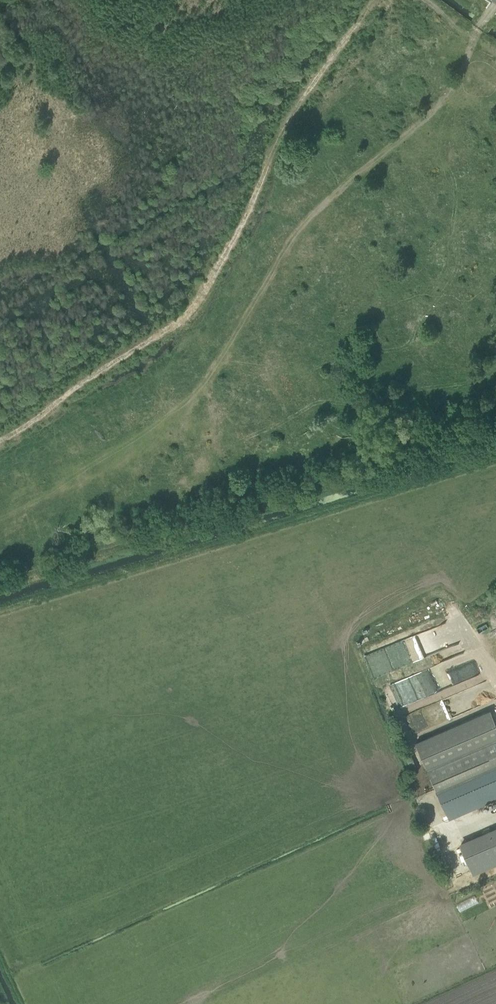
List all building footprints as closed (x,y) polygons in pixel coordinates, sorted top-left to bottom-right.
[(459,683),(461,688),(474,684),(472,678),(459,683)] [(491,710),(481,714),(416,743),(449,820),(495,800),(495,722),(491,710)] [(473,875),(495,865),(495,830),(461,845),(473,875)]
